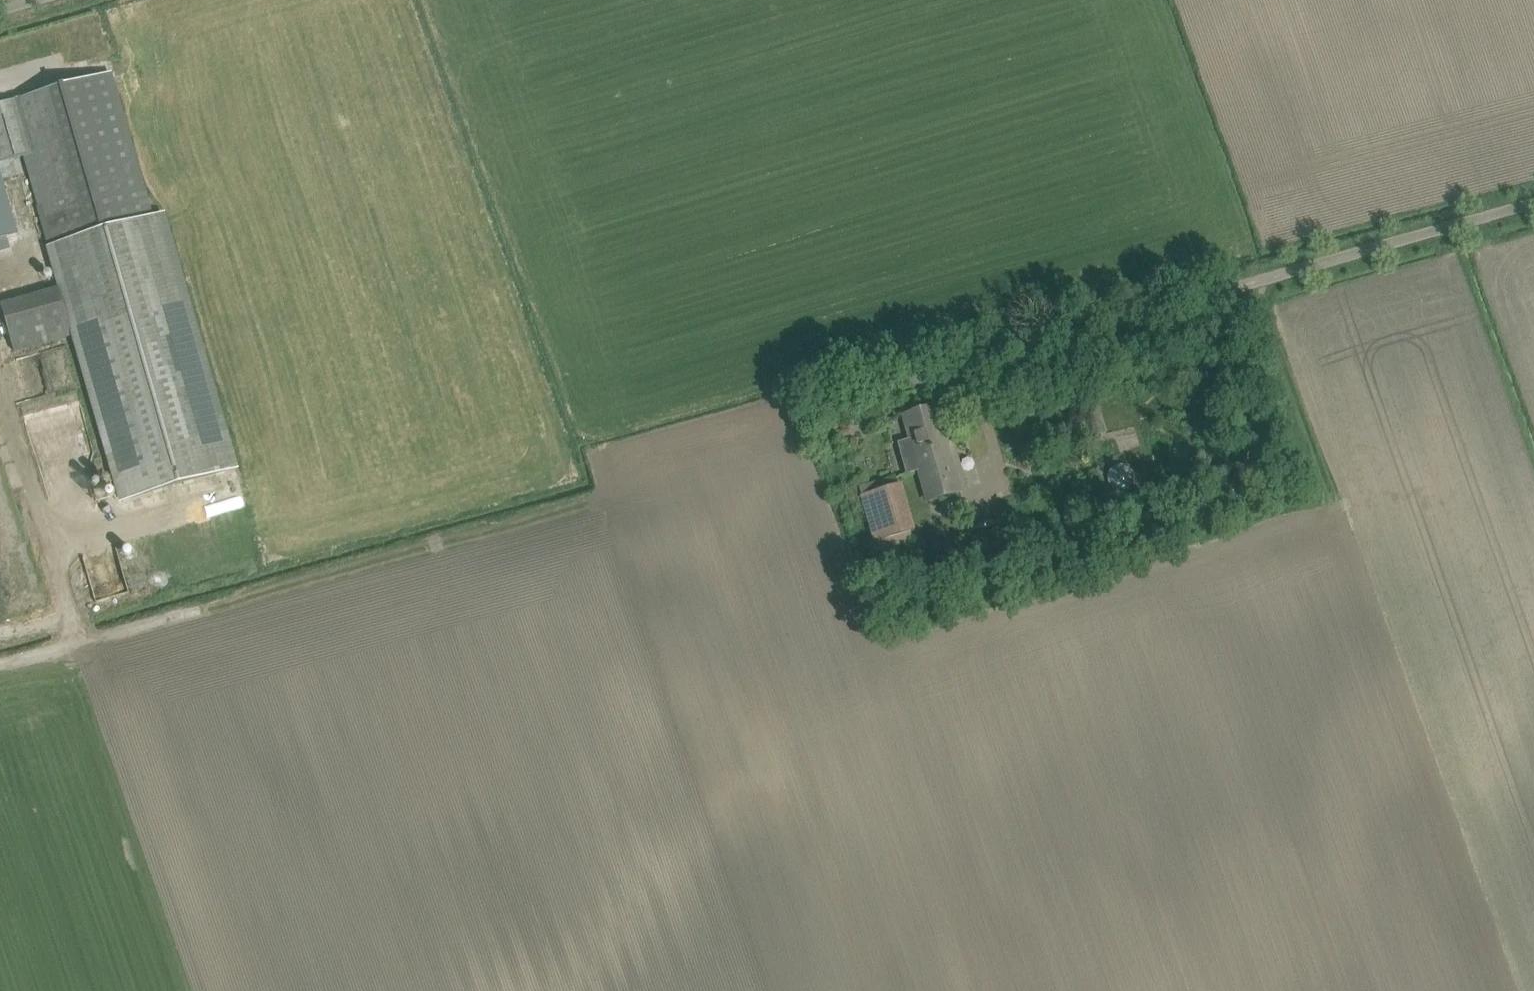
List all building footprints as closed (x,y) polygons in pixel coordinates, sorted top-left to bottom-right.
[(21,245),(2,180),(24,174),(19,158),(25,157),(51,246),(62,288),(1,305),(15,353),(76,336),(123,502),(236,470),(162,214),(150,217),(108,74),(0,105),(0,251),(21,245)] [(43,394),(45,438),(77,437),(74,355),(21,357),(23,395),(43,394)] [(947,444),(936,407),(904,416),(911,440),(898,443),(906,475),(919,471),(927,502),(965,491),(958,461),(953,442),(947,444)] [(913,566),(904,535),(915,532),(902,485),(861,496),(873,542),(878,541),(882,555),(875,557),(879,574),(886,572),(887,573),(913,566)] [(1126,520),(1145,515),(1139,493),(1121,497),(1126,520)]
